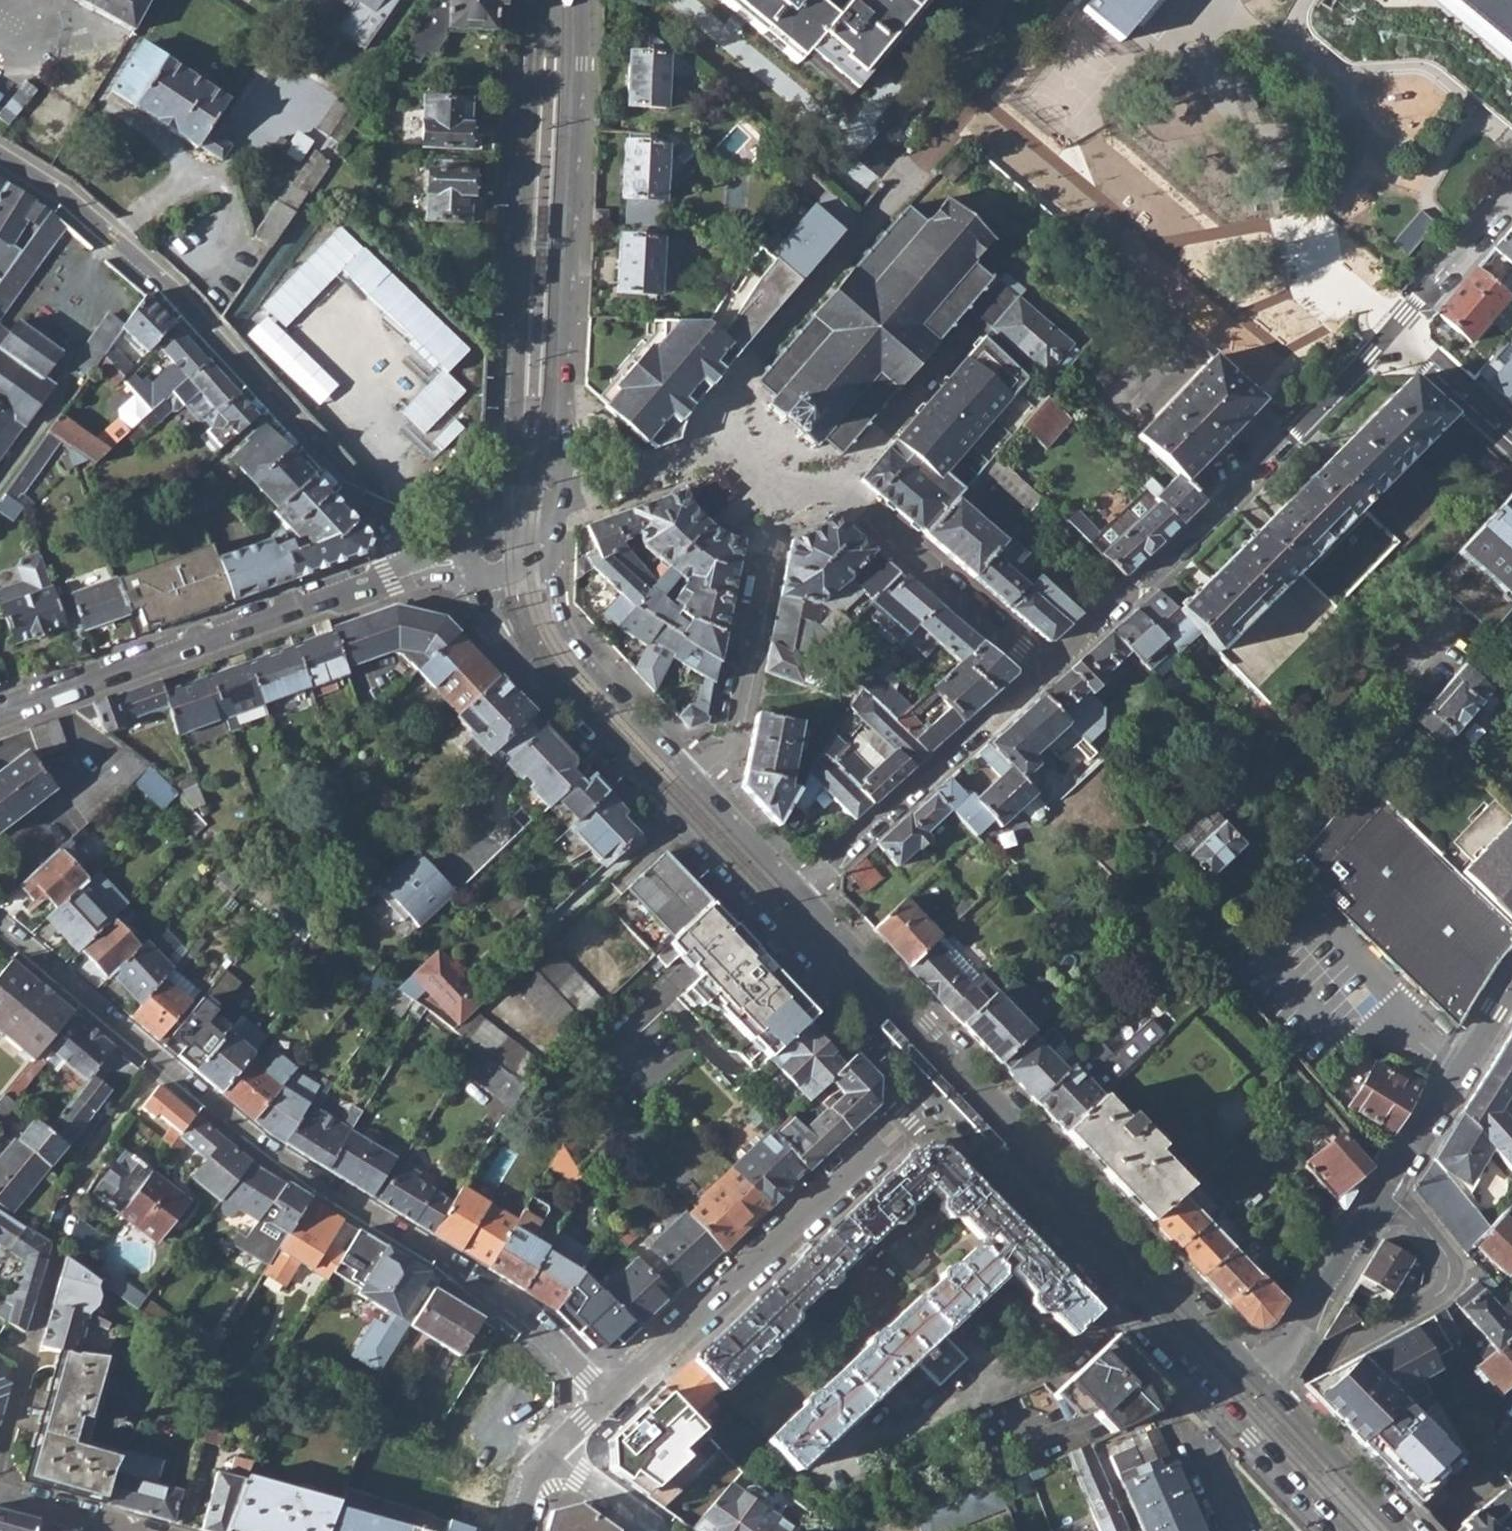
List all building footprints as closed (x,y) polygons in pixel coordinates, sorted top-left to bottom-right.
[(134,33),(151,0),(75,0),(134,33)] [(356,2),(338,28),(367,47),(399,0),(354,0),(356,2)] [(418,59),(423,53),(429,57),(444,34),(443,33),(447,26),(473,28),(477,33),(488,33),(492,29),(496,29),(497,3),(504,3),(504,0),(437,0),(403,50),(418,59)] [(849,93),(926,0),(848,0),(830,21),(804,0),(718,0),(794,64),(802,54),(849,93)] [(1081,11),(1120,43),(1156,0),(1091,0),(1081,11)] [(1307,7),(1305,20),(1307,29),(1334,53),(1342,61),(1354,65),(1412,59),(1428,61),(1438,68),(1511,128),(1511,129),(1511,74),(1423,0),(1312,0),(1307,7)] [(1511,74),(1511,0),(1423,0),(1511,74)] [(200,145),(221,160),(231,146),(209,131),(229,101),(143,44),(114,88),(136,103),(134,106),(167,127),(198,147),(200,145)] [(625,105),(663,108),(666,54),(628,52),(625,105)] [(34,92),(25,84),(0,114),(0,115),(8,122),(34,92)] [(422,145),(467,147),(469,98),(425,96),(422,145)] [(338,99),(319,127),(342,142),(361,114),(338,99)] [(672,131),(626,129),(626,142),(623,143),(620,199),(662,200),(663,180),(663,166),(673,156),(680,163),(691,150),(672,131)] [(295,184),(307,193),(328,164),(315,151),(297,177),(298,178),(295,184)] [(680,163),(673,156),(663,166),(663,180),(680,163)] [(447,231),(462,232),(463,218),(466,219),(468,192),(494,195),(496,162),(434,158),(434,168),(430,168),(427,216),(447,218),(447,231)] [(7,272),(21,253),(50,211),(6,184),(0,193),(0,267),(7,272)] [(826,194),(813,208),(835,229),(839,232),(852,218),(826,194)] [(819,439),(837,454),(847,444),(851,442),(849,441),(863,424),(866,426),(868,423),(866,422),(881,403),(884,406),(886,402),(884,400),(895,388),(897,390),(899,388),(897,385),(933,346),(935,348),(938,344),(936,342),(949,327),(951,329),(954,326),(952,324),(964,310),(967,312),(969,305),(981,292),(983,293),(986,290),(984,288),(991,280),(972,263),(982,252),(995,238),(948,198),(927,222),(909,206),(900,215),(898,213),(895,216),(897,218),(884,234),(881,232),(879,234),(881,237),(869,251),(866,249),(862,252),(865,255),(852,270),(849,268),(847,271),(849,273),(814,313),(811,310),(808,314),(811,317),(801,327),(798,325),(796,328),(799,330),(783,349),(780,346),(777,349),(780,351),(767,367),(764,364),(761,368),(764,370),(753,381),(767,394),(771,397),(764,407),(768,410),(770,408),(778,415),(776,419),(786,428),(796,437),(799,433),(808,441),(805,444),(809,447),(819,439)] [(252,235),(269,248),(293,212),(278,201),(252,235)] [(594,216),(604,216),(605,203),(595,203),(594,216)] [(771,256),(795,277),(835,229),(813,208),(812,207),(771,256)] [(1392,242),(1408,256),(1438,223),(1422,209),(1392,242)] [(68,226),(50,211),(21,253),(7,272),(0,282),(0,318),(68,226)] [(616,259),(614,282),(615,292),(657,293),(657,285),(674,286),(674,265),(658,264),(659,239),(657,239),(658,226),(630,225),(630,237),(617,236),(616,259)] [(1495,247),(1511,262),(1511,227),(1495,247)] [(675,240),(659,239),(658,264),(674,265),(675,240)] [(700,322),(739,351),(799,280),(795,277),(771,256),(758,245),(700,322)] [(992,326),(1046,373),(1071,344),(998,280),(1006,272),(982,252),(972,263),(991,280),(984,288),(986,290),(983,293),(981,292),(969,305),(992,326)] [(1438,312),(1470,340),(1508,295),(1499,287),(1477,268),(1438,312)] [(111,343),(122,329),(123,327),(125,324),(142,301),(106,269),(91,287),(116,308),(112,313),(110,312),(73,363),(89,375),(95,366),(104,354),(111,343)] [(1499,287),(1508,295),(1511,291),(1511,272),(1499,287)] [(152,300),(146,295),(142,301),(125,324),(123,327),(147,352),(173,324),(152,300)] [(53,384),(43,375),(59,353),(17,321),(10,331),(0,323),(0,457),(53,384)] [(731,361),(739,351),(700,322),(663,321),(662,340),(650,354),(647,351),(611,391),(614,394),(605,406),(652,449),(677,439),(685,417),(692,406),(731,361)] [(151,385),(164,399),(207,360),(178,329),(159,347),(174,363),(151,385)] [(1511,393),(1511,336),(1484,368),(1511,393)] [(958,497),(995,456),(1021,425),(1047,396),(1044,394),(983,337),(965,358),(969,362),(961,372),(956,368),(894,440),(909,453),(901,461),(902,463),(876,493),(925,535),(958,497)] [(111,343),(104,354),(124,377),(133,366),(111,343)] [(117,384),(124,377),(104,354),(95,366),(117,384)] [(1173,472),(1179,479),(1181,476),(1201,455),(1205,459),(1237,425),(1233,422),(1236,418),(1257,396),(1253,394),(1212,357),(1137,437),(1173,472)] [(961,363),(956,368),(961,372),(969,362),(965,358),(961,363)] [(207,360),(164,399),(152,410),(140,420),(148,429),(171,409),(175,409),(183,402),(194,414),(202,414),(211,424),(199,434),(217,453),(258,415),(207,360)] [(1323,467),(1400,540),(1407,547),(1456,496),(1410,452),(1449,412),(1411,378),(1323,467)] [(1021,425),(1043,446),(1052,436),(1070,417),(1047,396),(1021,425)] [(68,445),(75,465),(88,460),(92,464),(110,447),(61,414),(48,432),(61,440),(68,445)] [(421,480),(476,426),(465,415),(411,469),(421,480)] [(106,430),(116,442),(130,430),(119,418),(106,430)] [(21,509),(25,512),(32,507),(22,495),(61,440),(48,432),(3,494),(21,509)] [(229,456),(277,508),(313,475),(274,433),(253,451),(244,442),(229,456)] [(860,479),(876,493),(902,463),(901,461),(909,453),(894,440),(863,476),(860,479)] [(925,535),(972,576),(1007,538),(1020,524),(1014,518),(999,535),(972,511),(989,491),(983,485),(995,472),(1035,507),(1042,500),(995,456),(958,497),(925,535)] [(1257,531),(1338,608),(1400,540),(1323,467),(1322,467),(1257,531)] [(1140,485),(1182,524),(1204,502),(1179,479),(1173,472),(1159,487),(1151,480),(1148,483),(1144,480),(1140,484),(1140,485)] [(184,481),(174,485),(179,492),(194,514),(223,501),(194,473),(184,481)] [(228,602),(289,580),(365,553),(370,536),(313,475),(277,508),(271,514),(292,538),(268,547),(266,539),(213,558),(228,602)] [(1073,507),(1062,518),(1082,537),(1124,576),(1182,524),(1140,485),(1093,527),(1073,507)] [(609,555),(643,594),(707,522),(705,520),(693,507),(689,499),(683,489),(626,511),(638,543),(658,562),(644,577),(625,549),(631,544),(628,537),(625,539),(625,541),(619,543),(621,549),(608,554),(609,555)] [(1434,578),(1454,596),(1475,614),(1493,631),(1501,622),(1511,610),(1511,493),(1434,578)] [(5,516),(13,522),(21,509),(3,494),(0,499),(0,512),(5,516)] [(1052,523),(1059,516),(1050,507),(1042,500),(1035,507),(1052,523)] [(820,602),(849,579),(871,599),(882,588),(899,571),(832,512),(817,525),(791,539),(780,596),(820,602)] [(576,561),(575,578),(592,567),(605,558),(609,555),(608,554),(621,549),(619,543),(625,541),(625,539),(628,537),(622,515),(620,513),(584,526),(595,549),(583,555),(576,561)] [(732,593),(742,540),(718,530),(707,522),(643,594),(631,608),(679,636),(691,621),(724,634),(732,593)] [(228,602),(213,558),(208,544),(179,555),(169,529),(144,538),(154,564),(115,579),(127,614),(129,621),(145,616),(150,630),(228,602)] [(1257,531),(1178,611),(1191,625),(1270,708),(1352,622),(1338,608),(1257,531)] [(972,576),(1005,605),(1027,585),(1012,572),(1027,556),(1007,538),(972,576)] [(605,558),(592,567),(619,596),(600,616),(613,628),(631,608),(643,594),(609,555),(605,558)] [(42,558),(24,563),(21,572),(25,580),(0,588),(0,597),(16,641),(65,624),(42,558)] [(906,636),(907,635),(937,603),(904,575),(888,594),(882,588),(871,599),(869,602),(875,608),(869,615),(878,623),(876,629),(891,641),(894,638),(899,643),(906,636)] [(82,626),(85,629),(127,614),(115,579),(114,578),(72,593),(82,626)] [(1135,609),(1156,631),(1166,641),(1168,645),(1191,625),(1178,611),(1157,589),(1135,609)] [(1010,608),(1047,641),(1052,640),(1070,625),(1029,591),(1010,608)] [(775,621),(771,644),(796,656),(804,618),(817,622),(820,602),(780,596),(775,621)] [(938,641),(959,661),(980,640),(937,603),(907,635),(906,636),(925,655),(938,641)] [(330,632),(343,666),(376,653),(400,657),(416,673),(418,671),(459,634),(446,621),(394,607),(330,632)] [(613,628),(641,646),(646,639),(652,642),(672,654),(681,639),(681,637),(679,636),(631,608),(613,628)] [(1140,661),(1142,663),(1166,641),(1156,631),(1135,609),(1111,631),(1132,652),(1140,661)] [(1501,622),(1511,632),(1511,610),(1501,622)] [(1464,665),(1493,631),(1475,614),(1456,635),(1407,688),(1417,697),(1427,706),(1464,665)] [(145,616),(129,621),(134,635),(150,630),(145,616)] [(295,647),(309,688),(346,675),(343,666),(330,632),(326,621),(312,626),(317,639),(295,647)] [(708,655),(702,679),(714,682),(724,634),(691,621),(679,636),(681,637),(681,639),(708,655)] [(78,627),(67,630),(76,656),(91,650),(87,636),(78,627)] [(808,641),(820,653),(825,648),(830,643),(817,631),(808,641)] [(1111,631),(1041,695),(1089,745),(1104,731),(1077,702),(1089,692),(1092,695),(1108,681),(1104,677),(1132,652),(1111,631)] [(418,671),(459,717),(500,678),(459,634),(418,671)] [(647,649),(652,642),(646,639),(641,646),(647,649)] [(708,655),(681,639),(672,654),(702,679),(708,655)] [(1014,674),(1012,668),(980,640),(959,661),(908,708),(896,720),(928,752),(955,727),(1014,674)] [(672,654),(652,642),(647,649),(635,670),(654,690),(672,654)] [(765,672),(796,683),(799,675),(811,680),(808,688),(831,697),(835,698),(851,704),(862,686),(814,664),(800,658),(796,656),(771,644),(765,672)] [(246,664),(261,705),(309,688),(295,647),(246,664)] [(805,647),(800,658),(814,664),(820,653),(805,647)] [(862,686),(867,678),(825,648),(820,653),(814,664),(862,686)] [(896,720),(908,708),(881,680),(901,659),(892,651),(873,671),(869,676),(867,678),(862,686),(896,720)] [(1367,651),(1314,709),(1324,718),(1377,660),(1367,651)] [(235,729),(233,724),(231,717),(261,705),(246,664),(209,679),(223,719),(228,732),(235,729)] [(1415,719),(1442,745),(1491,691),(1464,665),(1427,706),(1415,719)] [(863,670),(869,676),(873,671),(868,666),(863,670)] [(536,716),(500,678),(459,717),(457,719),(485,755),(476,764),(490,779),(502,768),(491,757),(536,716)] [(167,705),(177,735),(223,719),(209,679),(163,695),(167,705)] [(122,721),(167,705),(163,695),(158,681),(75,711),(103,732),(123,723),(122,721)] [(896,720),(862,686),(851,704),(834,731),(818,757),(833,762),(872,802),(900,777),(928,752),(896,720)] [(986,744),(1021,781),(1041,763),(1035,756),(1047,745),(1061,761),(1072,750),(1087,768),(1100,757),(1089,745),(1041,695),(986,744)] [(675,715),(688,728),(706,723),(709,707),(700,696),(694,697),(675,715)] [(1415,719),(1427,706),(1417,697),(1365,755),(1375,764),(1415,719)] [(835,698),(820,722),(834,731),(851,704),(835,698)] [(264,713),(261,705),(231,717),(233,724),(264,713)] [(746,770),(790,779),(795,751),(800,751),(802,743),(797,742),(801,723),(757,715),(746,770)] [(546,727),(536,716),(491,757),(502,768),(506,764),(546,727)] [(57,717),(29,727),(39,756),(67,746),(57,717)] [(800,769),(809,773),(818,757),(834,731),(820,722),(811,736),(809,751),(800,769)] [(1271,737),(1279,744),(1293,732),(1286,724),(1271,737)] [(546,727),(506,764),(520,779),(548,808),(552,804),(587,772),(546,727)] [(986,744),(973,756),(981,765),(989,765),(1001,777),(976,800),(966,800),(947,780),(933,792),(950,810),(983,845),(1020,806),(1033,819),(1040,816),(1040,809),(1044,805),(1021,781),(986,744)] [(67,797),(88,823),(141,774),(149,767),(123,748),(67,797)] [(53,789),(34,765),(25,752),(0,771),(0,831),(53,789)] [(777,825),(786,835),(805,814),(803,812),(819,784),(853,819),(872,802),(833,762),(818,757),(809,773),(798,791),(777,825)] [(1226,773),(1234,783),(1246,772),(1237,763),(1226,773)] [(149,767),(141,774),(149,784),(158,775),(149,767)] [(742,787),(777,825),(798,791),(789,786),(790,779),(746,770),(742,787)] [(567,813),(577,822),(609,794),(587,772),(552,804),(562,816),(567,813)] [(167,784),(190,809),(202,804),(191,773),(167,784)] [(1488,974),(1496,962),(1509,945),(1511,942),(1511,919),(1439,851),(1363,777),(1315,835),(1338,856),(1310,884),(1330,903),(1456,1025),(1488,974)] [(1114,886),(1120,894),(1128,888),(1131,891),(1176,851),(1204,881),(1241,845),(1215,816),(1243,792),(1233,783),(1114,886)] [(883,852),(896,866),(914,848),(928,838),(925,832),(950,810),(933,792),(868,851),(875,858),(883,852)] [(570,830),(604,868),(638,836),(620,816),(625,811),(609,794),(577,822),(570,830)] [(1439,851),(1511,919),(1511,814),(1493,795),(1439,851)] [(533,822),(522,810),(512,819),(523,831),(533,822)] [(408,917),(418,928),(455,894),(427,865),(433,860),(419,845),(372,889),(403,922),(408,917)] [(41,894),(57,910),(80,888),(85,883),(57,852),(19,887),(32,902),(41,894)] [(608,907),(654,957),(672,940),(711,904),(666,855),(608,907)] [(866,858),(851,870),(864,887),(880,875),(866,858)] [(257,894),(270,904),(277,897),(261,884),(250,873),(241,884),(254,897),(257,894)] [(1310,884),(1278,914),(1298,934),(1330,903),(1310,884)] [(484,908),(502,929),(526,906),(508,886),(484,908)] [(47,919),(77,951),(80,948),(116,916),(118,914),(113,910),(107,916),(103,913),(108,907),(101,901),(97,906),(80,888),(57,910),(47,919)] [(875,928),(910,965),(940,937),(906,900),(875,928)] [(804,1027),(816,1016),(782,978),(757,952),(741,935),(711,904),(672,940),(654,957),(667,971),(682,958),(684,960),(688,956),(697,966),(691,969),(701,979),(688,992),(704,1008),(713,999),(722,1009),(720,1011),(750,1043),(752,1042),(769,1060),(804,1027)] [(1051,919),(1063,931),(1072,923),(1061,910),(1051,919)] [(80,948),(107,977),(111,974),(139,950),(117,926),(120,922),(116,916),(80,948)] [(139,950),(111,974),(140,1005),(162,978),(169,970),(170,968),(164,961),(180,945),(162,925),(139,950)] [(910,965),(964,1023),(996,993),(941,935),(940,937),(910,965)] [(164,961),(170,968),(184,952),(185,950),(180,945),(164,961)] [(426,990),(458,1025),(472,1011),(484,1001),(438,950),(396,987),(400,990),(413,1001),(426,990)] [(170,968),(169,970),(175,975),(191,956),(184,952),(170,968)] [(519,989),(565,1039),(603,1004),(557,954),(519,989)] [(32,1062),(36,1056),(72,1013),(11,961),(0,974),(0,1036),(32,1062)] [(226,970),(173,1037),(187,1049),(180,1058),(196,1071),(229,1032),(241,1018),(243,1015),(226,1002),(242,983),(226,970)] [(363,986),(389,1005),(400,990),(396,987),(375,972),(363,986)] [(996,993),(964,1023),(1001,1063),(1031,1034),(1033,1033),(1052,1015),(1015,975),(996,993)] [(189,1001),(162,978),(140,1005),(130,1016),(158,1039),(189,1001)] [(406,1006),(421,1016),(422,1014),(425,1009),(413,1001),(400,990),(389,1005),(400,1014),(406,1006)] [(241,1018),(247,1022),(259,1008),(252,1004),(243,1015),(241,1018)] [(514,1077),(518,1083),(540,1063),(472,1011),(458,1025),(452,1030),(514,1077)] [(1063,1129),(1151,1223),(1181,1196),(1237,1145),(1205,1111),(1248,1071),(1190,1011),(1138,1060),(1120,1078),(1101,1095),(1063,1129)] [(412,1031),(419,1036),(429,1019),(422,1014),(421,1016),(412,1031)] [(56,1055),(86,1081),(112,1046),(78,1017),(47,1055),(52,1060),(56,1055)] [(1139,1058),(1164,1031),(1151,1019),(1126,1046),(1139,1058)] [(769,1060),(808,1101),(812,1097),(819,1090),(829,1081),(842,1068),(828,1055),(831,1053),(804,1027),(787,1043),(769,1060)] [(1063,1129),(1101,1095),(1081,1073),(1118,1038),(1110,1029),(1066,1071),(1035,1099),(1063,1129)] [(1511,1173),(1511,1126),(1497,1111),(1511,1089),(1511,1030),(1460,1113),(1492,1149),(1511,1173)] [(196,1071),(221,1092),(251,1056),(253,1053),(229,1032),(196,1071)] [(1001,1063),(1035,1099),(1066,1071),(1031,1034),(1001,1063)] [(50,1131),(66,1144),(109,1090),(100,1084),(110,1069),(120,1078),(133,1064),(112,1046),(86,1081),(58,1120),(50,1131)] [(1111,1068),(1120,1078),(1138,1060),(1130,1050),(1111,1068)] [(221,1092),(252,1119),(281,1085),(294,1069),(295,1068),(278,1053),(266,1068),(251,1056),(221,1092)] [(12,1101),(43,1062),(36,1056),(32,1062),(4,1095),(12,1101)] [(842,1068),(829,1081),(841,1096),(833,1105),(825,1111),(849,1131),(876,1105),(877,1080),(855,1056),(842,1068)] [(1349,1108),(1388,1134),(1419,1086),(1395,1069),(1389,1076),(1375,1066),(1349,1108)] [(294,1069),(281,1085),(309,1102),(317,1088),(319,1086),(294,1069)] [(156,1114),(173,1130),(180,1135),(195,1116),(158,1085),(140,1108),(154,1118),(156,1114)] [(284,1142),(309,1102),(281,1085),(252,1119),(269,1133),(284,1142)] [(317,1088),(309,1102),(315,1107),(324,1093),(317,1088)] [(812,1097),(825,1111),(833,1105),(819,1090),(812,1097)] [(3,1117),(14,1103),(12,1101),(4,1095),(0,1100),(0,1115),(3,1117)] [(341,1124),(315,1107),(309,1102),(284,1142),(327,1168),(351,1129),(363,1111),(353,1105),(341,1124)] [(3,1117),(22,1132),(33,1118),(14,1103),(3,1117)] [(805,1167),(807,1169),(849,1131),(825,1111),(803,1133),(789,1119),(773,1134),(805,1167)] [(50,1131),(58,1120),(48,1112),(40,1123),(50,1131)] [(764,1201),(768,1206),(787,1189),(785,1187),(805,1167),(773,1134),(752,1112),(746,1119),(764,1138),(733,1168),(764,1201)] [(1435,1163),(1462,1196),(1492,1149),(1460,1113),(1432,1159),(1435,1163)] [(194,1179),(220,1201),(249,1162),(195,1116),(180,1135),(170,1148),(163,1158),(171,1164),(186,1145),(207,1161),(194,1179)] [(11,1142),(45,1170),(66,1144),(50,1131),(40,1123),(33,1118),(22,1132),(16,1140),(14,1138),(11,1142)] [(327,1168),(371,1196),(384,1175),(395,1157),(377,1146),(380,1142),(373,1138),(371,1141),(351,1129),(327,1168)] [(164,1142),(170,1148),(180,1135),(173,1130),(164,1142)] [(1303,1165),(1341,1211),(1352,1193),(1346,1185),(1367,1169),(1340,1135),(1303,1165)] [(12,1213),(43,1173),(45,1170),(11,1142),(0,1156),(0,1205),(12,1213)] [(575,1168),(561,1145),(552,1160),(562,1176),(575,1168)] [(768,1443),(796,1472),(913,1361),(939,1387),(968,1360),(943,1333),(1001,1278),(1000,1269),(1011,1269),(1010,1272),(1032,1296),(1029,1298),(1029,1306),(1037,1315),(1044,1316),(1047,1312),(1071,1336),(1090,1318),(1096,1313),(942,1149),(915,1149),(691,1360),(717,1388),(719,1390),(755,1357),(760,1357),(769,1349),(769,1344),(793,1321),(793,1317),(791,1314),(819,1288),(824,1290),(834,1281),(834,1276),(888,1225),(893,1225),(904,1214),(904,1209),(928,1186),(942,1201),(940,1204),(940,1211),(949,1220),(955,1220),(958,1217),(979,1240),(983,1240),(983,1249),(973,1252),(956,1267),(950,1267),(941,1275),(942,1280),(883,1334),(878,1333),(869,1343),(868,1348),(820,1394),(815,1392),(805,1403),(805,1408),(768,1443)] [(137,1150),(131,1158),(151,1173),(157,1165),(137,1150)] [(119,1214),(151,1173),(131,1158),(124,1152),(92,1193),(119,1214)] [(220,1201),(214,1208),(231,1219),(239,1209),(259,1222),(285,1184),(249,1162),(220,1201)] [(1414,1189),(1465,1251),(1473,1242),(1488,1228),(1462,1196),(1435,1163),(1414,1189)] [(378,1200),(433,1234),(453,1202),(407,1173),(409,1169),(401,1164),(392,1179),(378,1200)] [(690,1215),(722,1250),(748,1225),(744,1221),(764,1201),(733,1168),(709,1193),(711,1195),(690,1215)] [(119,1214),(156,1243),(186,1204),(151,1173),(119,1214)] [(392,1179),(384,1175),(371,1196),(378,1200),(392,1179)] [(231,1243),(268,1265),(308,1199),(308,1198),(285,1184),(259,1222),(245,1241),(237,1235),(231,1243)] [(433,1234),(459,1250),(488,1203),(462,1187),(453,1202),(433,1234)] [(522,1289),(556,1231),(541,1222),(550,1208),(548,1204),(531,1195),(516,1220),(488,1268),(522,1289)] [(1207,1223),(1181,1196),(1151,1223),(1176,1250),(1207,1223)] [(341,1219),(308,1199),(268,1265),(262,1274),(285,1287),(299,1263),(327,1280),(331,1273),(339,1260),(343,1253),(327,1242),(321,1239),(324,1233),(330,1237),(341,1219)] [(459,1250),(488,1268),(516,1220),(488,1203),(459,1250)] [(206,1220),(212,1211),(206,1206),(199,1214),(206,1220)] [(571,1207),(556,1231),(566,1235),(579,1212),(571,1207)] [(647,1269),(673,1296),(722,1250),(690,1215),(686,1211),(649,1247),(659,1258),(647,1269)] [(7,1252),(25,1228),(0,1212),(0,1262),(7,1252)] [(1207,1223),(1176,1250),(1203,1278),(1234,1251),(1244,1241),(1218,1212),(1207,1223)] [(1473,1242),(1483,1254),(1504,1274),(1511,1266),(1511,1227),(1500,1215),(1488,1228),(1473,1242)] [(587,1246),(596,1252),(611,1231),(613,1229),(606,1219),(587,1246)] [(611,1231),(626,1247),(638,1235),(623,1219),(613,1229),(611,1231)] [(68,1250),(84,1259),(86,1256),(97,1243),(76,1223),(68,1250)] [(7,1252),(23,1264),(15,1274),(11,1287),(7,1285),(3,1298),(12,1303),(7,1321),(25,1331),(50,1244),(25,1228),(7,1252)] [(343,1253),(339,1260),(331,1273),(358,1290),(356,1294),(378,1307),(407,1260),(358,1229),(343,1253)] [(573,1240),(566,1235),(556,1231),(522,1289),(554,1309),(571,1286),(581,1273),(565,1263),(560,1260),(573,1240)] [(330,1237),(324,1233),(321,1239),(327,1242),(330,1237)] [(891,1257),(904,1261),(910,1241),(897,1237),(891,1257)] [(1359,1276),(1391,1295),(1413,1259),(1382,1240),(1359,1276)] [(1203,1278),(1229,1306),(1259,1278),(1234,1251),(1203,1278)] [(52,1304),(91,1315),(99,1307),(102,1297),(96,1289),(99,1280),(66,1258),(52,1304)] [(600,1294),(635,1332),(673,1296),(647,1269),(637,1258),(600,1294)] [(436,1278),(407,1260),(378,1307),(389,1314),(381,1327),(370,1320),(350,1354),(380,1373),(409,1325),(414,1317),(431,1289),(432,1290),(438,1279),(436,1278)] [(591,1347),(617,1349),(635,1332),(600,1294),(581,1273),(571,1286),(554,1309),(591,1347)] [(1501,1399),(1511,1383),(1511,1306),(1484,1273),(1454,1300),(1494,1352),(1475,1366),(1501,1399)] [(104,1284),(140,1307),(148,1297),(119,1277),(117,1280),(109,1276),(104,1284)] [(1229,1306),(1243,1321),(1245,1323),(1252,1327),(1263,1327),(1271,1321),(1284,1304),(1259,1278),(1229,1306)] [(409,1325),(459,1356),(481,1319),(432,1290),(431,1289),(414,1317),(409,1325)] [(3,1298),(0,1297),(0,1317),(7,1321),(12,1303),(3,1298)] [(161,1322),(164,1324),(171,1314),(148,1297),(140,1307),(148,1313),(161,1322)] [(61,1349),(79,1355),(88,1323),(109,1331),(112,1325),(91,1315),(52,1304),(41,1344),(61,1349)] [(1341,1306),(1317,1345),(1358,1323),(1341,1306)] [(115,1317),(99,1307),(91,1315),(112,1325),(115,1317)] [(1431,1317),(1445,1342),(1458,1335),(1445,1310),(1431,1317)] [(135,1337),(150,1344),(161,1322),(148,1313),(135,1337)] [(1304,1386),(1357,1445),(1388,1416),(1406,1408),(1429,1396),(1421,1380),(1439,1371),(1433,1359),(1449,1351),(1445,1342),(1431,1317),(1304,1386)] [(210,1354),(212,1356),(225,1334),(220,1330),(214,1337),(189,1320),(179,1334),(210,1354)] [(1113,1340),(1075,1376),(1073,1373),(1053,1392),(1072,1416),(1091,1414),(1110,1436),(1152,1416),(1149,1409),(1169,1391),(1118,1336),(1113,1340)] [(24,1480),(104,1502),(112,1472),(123,1451),(88,1442),(111,1358),(79,1355),(61,1349),(24,1480)] [(5,1398),(10,1382),(3,1378),(14,1366),(0,1357),(0,1415),(5,1398)] [(691,1417),(696,1423),(712,1407),(705,1399),(717,1388),(691,1360),(663,1387),(691,1417)] [(1042,1381),(1018,1391),(1025,1404),(1053,1392),(1042,1381)] [(612,1434),(643,1464),(691,1417),(663,1387),(612,1434)] [(348,1403),(360,1406),(365,1397),(353,1393),(348,1403)] [(1388,1416),(1357,1445),(1417,1505),(1459,1463),(1434,1440),(1436,1438),(1406,1408),(1388,1416)] [(204,1441),(221,1445),(229,1422),(212,1417),(204,1441)] [(1157,1428),(1130,1439),(1135,1452),(1111,1462),(1140,1530),(1201,1530),(1157,1428)] [(1089,1446),(1068,1455),(1096,1520),(1100,1530),(1124,1530),(1089,1446)] [(169,1521),(172,1522),(180,1491),(155,1484),(160,1462),(123,1451),(112,1472),(104,1502),(169,1521)] [(205,1530),(225,1530),(246,1474),(251,1461),(235,1457),(230,1476),(218,1472),(201,1530),(205,1530)] [(338,1501),(246,1474),(225,1530),(326,1530),(338,1501)] [(758,1485),(750,1496),(732,1483),(690,1529),(693,1530),(795,1530),(797,1529),(777,1516),(785,1504),(758,1485)] [(920,1530),(957,1530),(1006,1512),(995,1484),(914,1516),(920,1530)] [(344,1486),(338,1501),(326,1530),(486,1530),(425,1512),(344,1486)] [(1502,1492),(1459,1530),(1511,1530),(1511,1504),(1502,1492)] [(578,1502),(551,1509),(545,1530),(615,1530),(578,1502)] [(0,1510),(0,1530),(71,1530),(0,1510)] [(1096,1520),(1088,1524),(1090,1530),(1100,1530),(1096,1520)]
